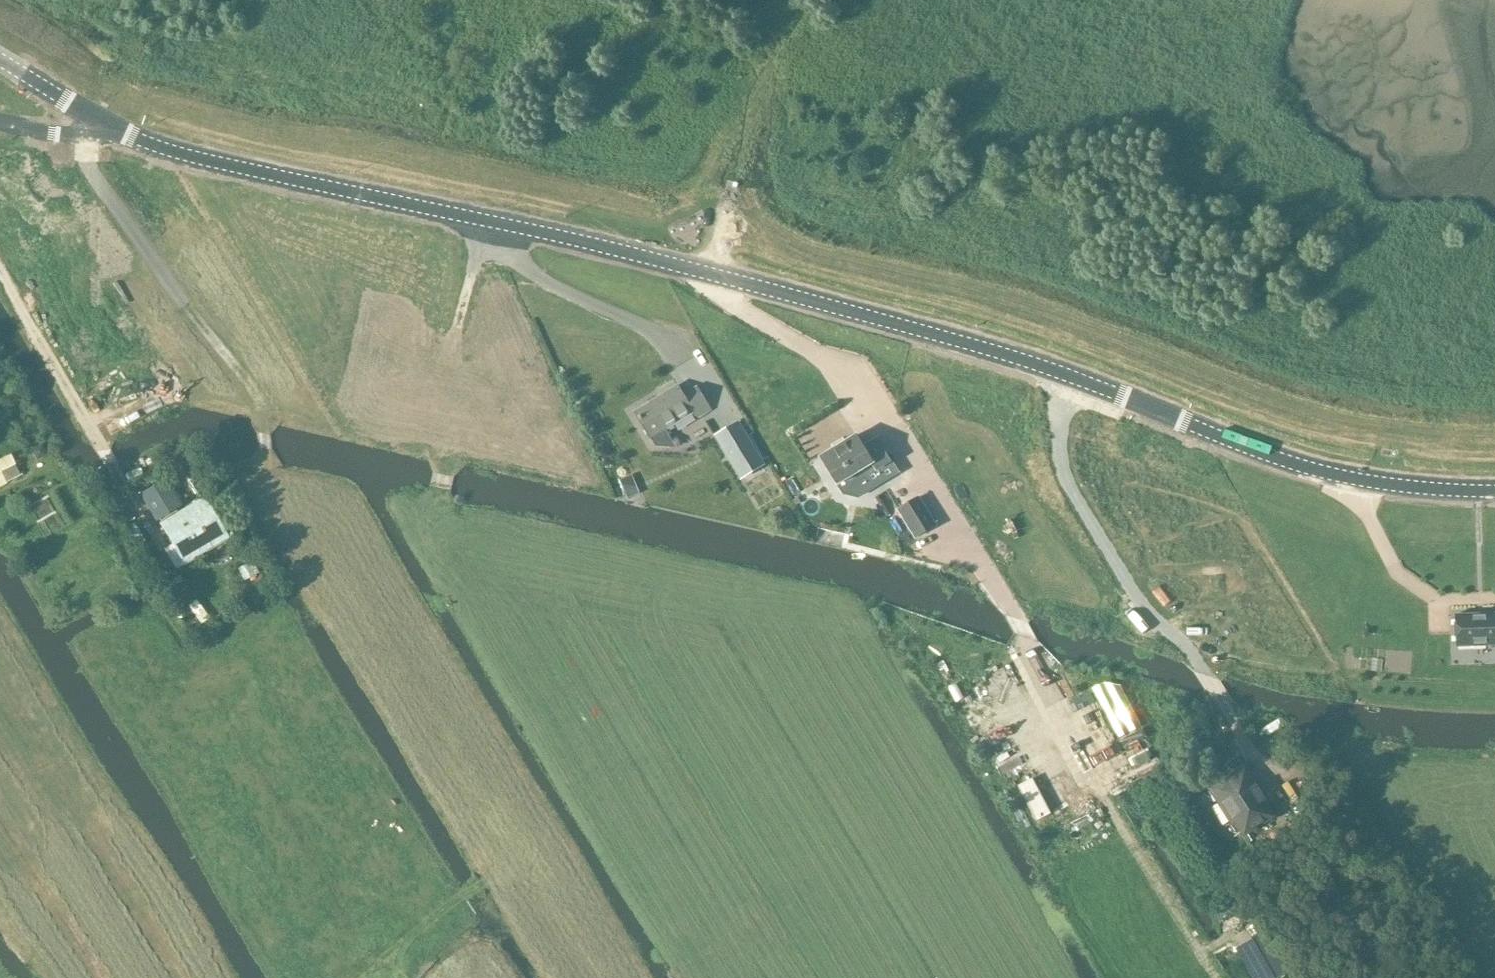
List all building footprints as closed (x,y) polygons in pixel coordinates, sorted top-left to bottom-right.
[(678,385),(635,411),(651,439),(656,447),(670,447),(673,441),(666,430),(694,413),(697,418),(711,410),(708,406),(703,397),(697,387),(683,395),(678,385)] [(745,431),(725,443),(744,477),(764,464),(745,431)] [(857,434),(821,456),(838,484),(844,493),(859,496),(900,473),(878,437),(864,446),(857,434)] [(7,484),(6,482),(20,475),(11,456),(0,461),(0,487),(7,484)] [(155,522),(182,506),(165,479),(138,495),(155,522)] [(918,496),(898,508),(916,537),(936,524),(918,496)] [(204,497),(159,524),(183,565),(229,538),(204,497)] [(1494,644),(1494,613),(1456,615),(1456,620),(1456,626),(1457,646),(1494,644)] [(1230,819),(1234,817),(1244,834),(1271,817),(1264,805),(1267,803),(1245,768),(1212,789),(1230,819)]
